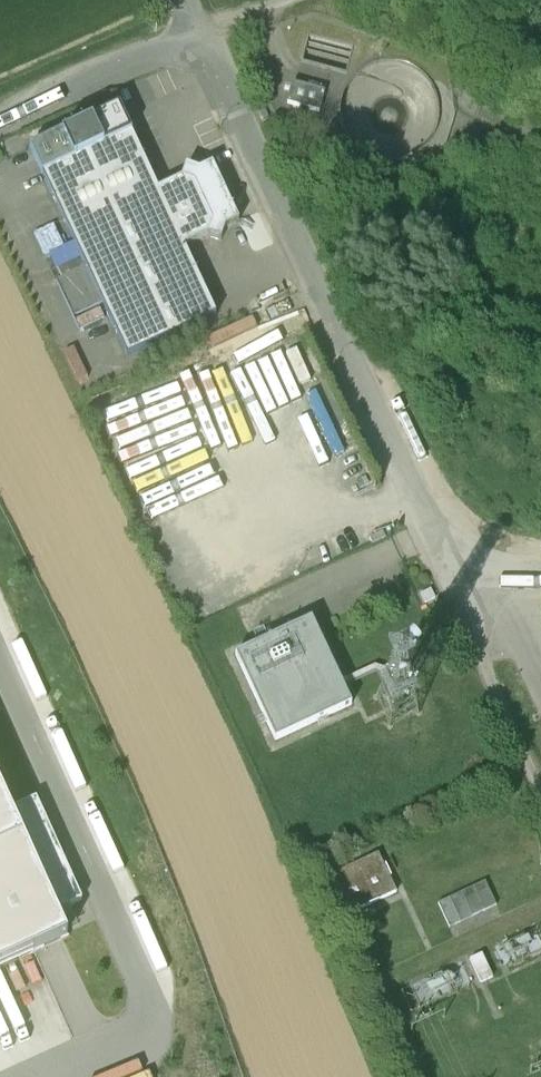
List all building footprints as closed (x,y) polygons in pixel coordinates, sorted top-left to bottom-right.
[(335,90),(302,82),(297,101),(330,109),(335,90)] [(245,218),(216,155),(162,184),(121,102),(31,142),(125,347),(213,307),(187,249),(245,218)] [(355,710),(310,616),(225,657),(270,750),(355,710)] [(80,935),(0,757),(0,971),(80,935)]
